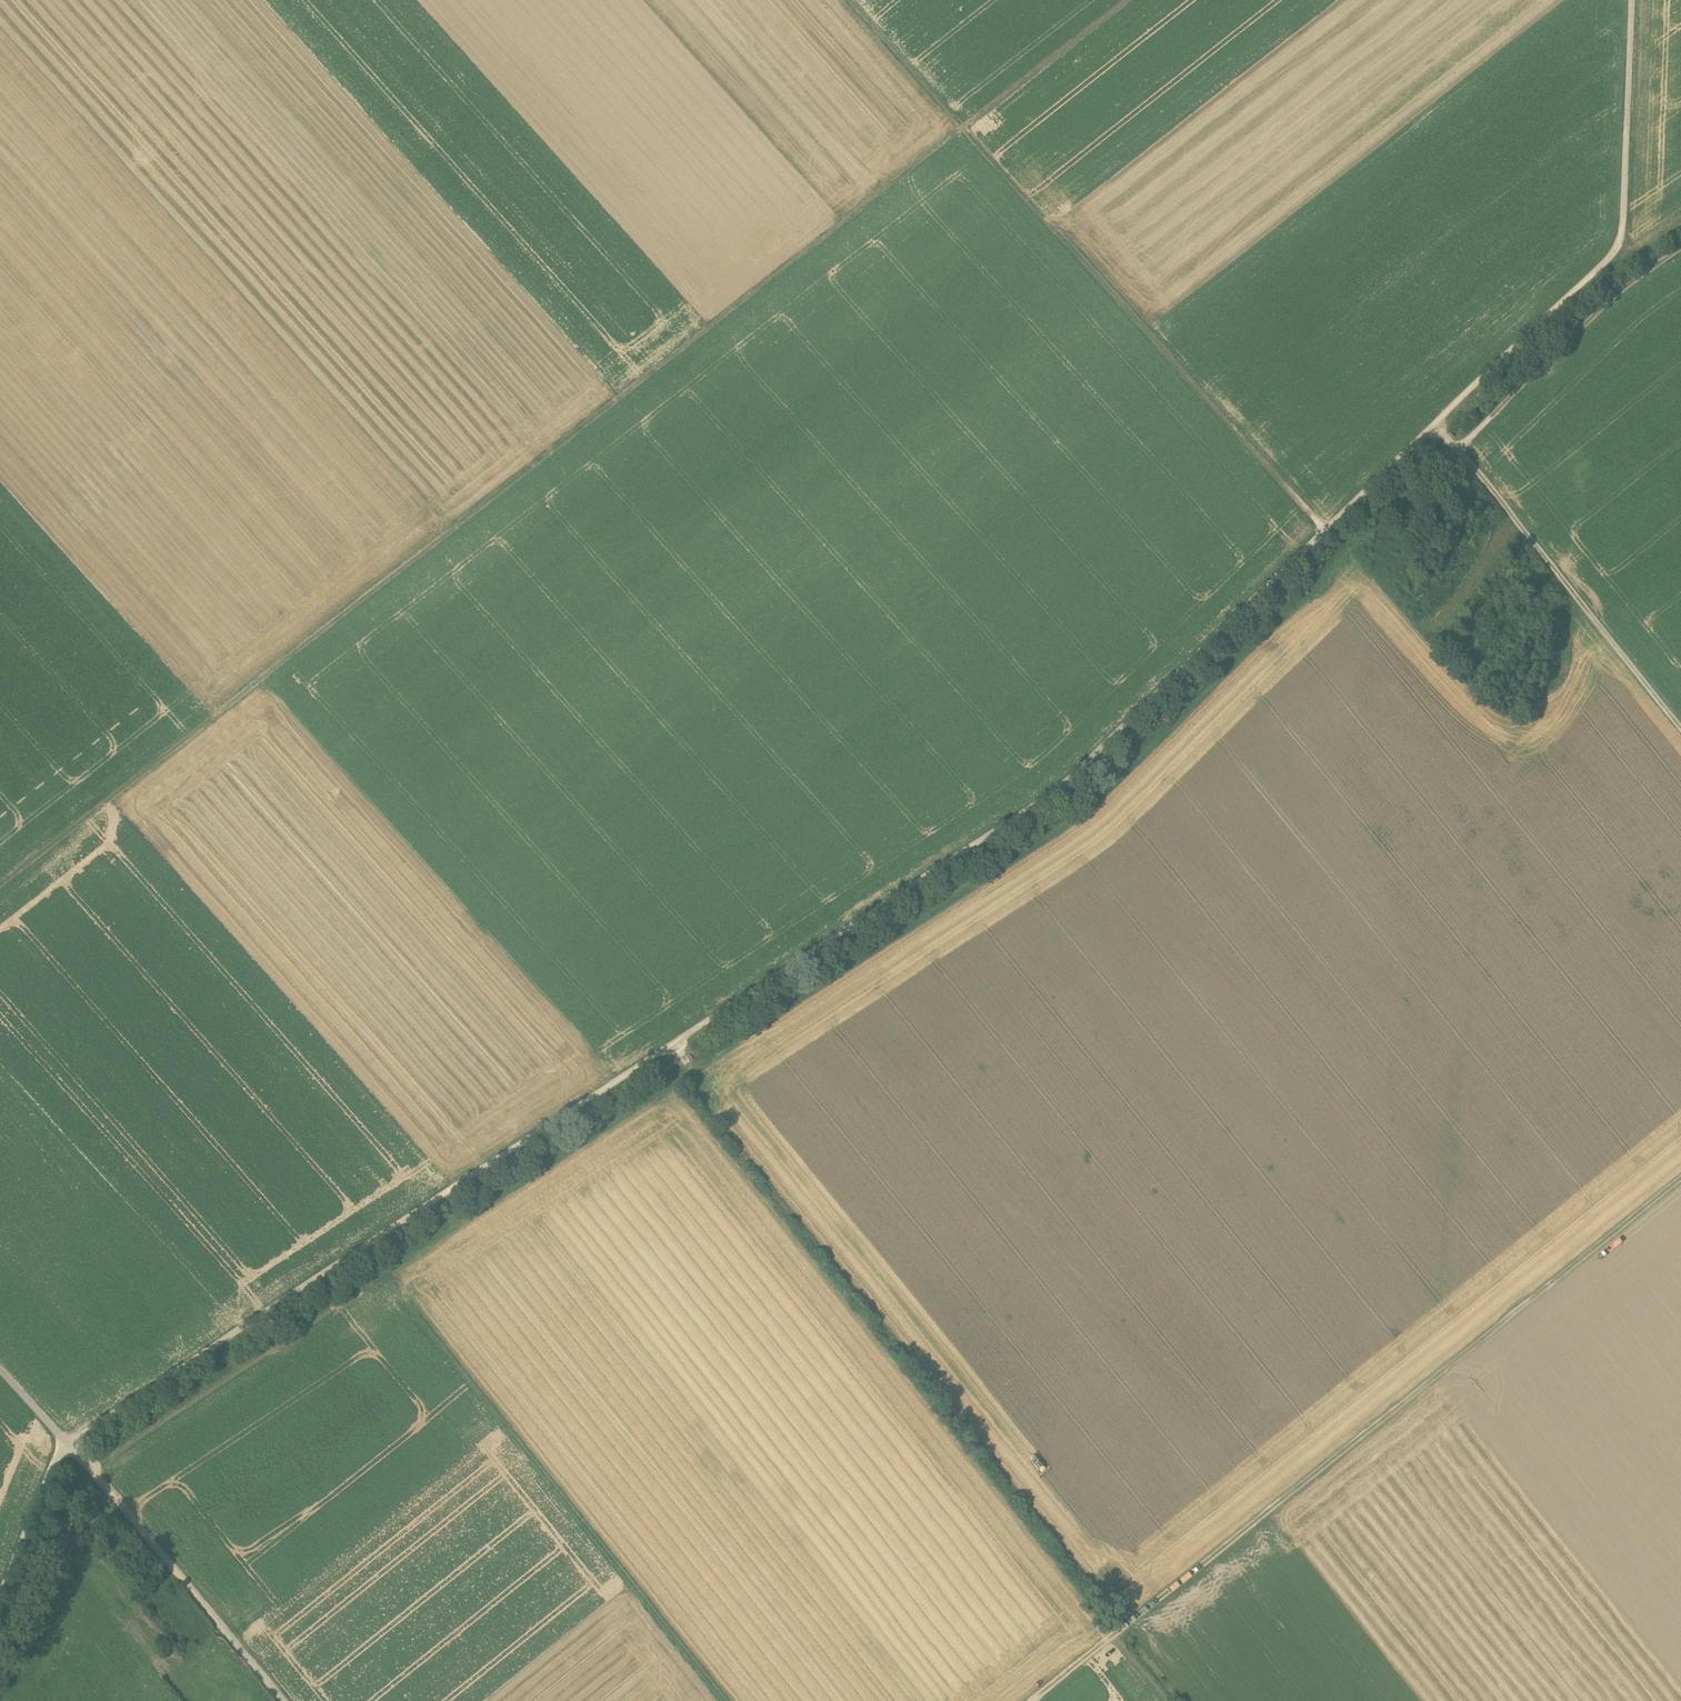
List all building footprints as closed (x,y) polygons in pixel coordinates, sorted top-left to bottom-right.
[(90,1487),(82,1493),(88,1499),(95,1493),(90,1487)] [(89,1503),(87,1513),(90,1518),(100,1518),(100,1511),(95,1505),(89,1503)]
